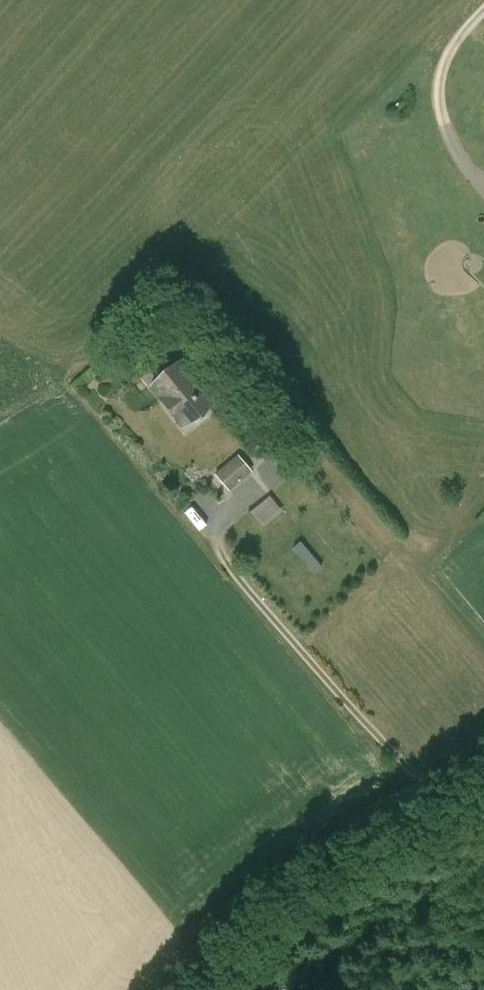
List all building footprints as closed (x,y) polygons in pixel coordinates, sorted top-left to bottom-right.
[(173,418),(181,428),(218,399),(208,387),(211,384),(202,372),(199,375),(183,355),(146,385),(159,402),(161,400),(175,416),(173,418)] [(215,473),(228,489),(252,470),(238,453),(215,473)] [(263,526),(284,511),(272,494),(251,509),(263,526)] [(303,539),(295,545),(313,570),(322,564),(303,539)]
